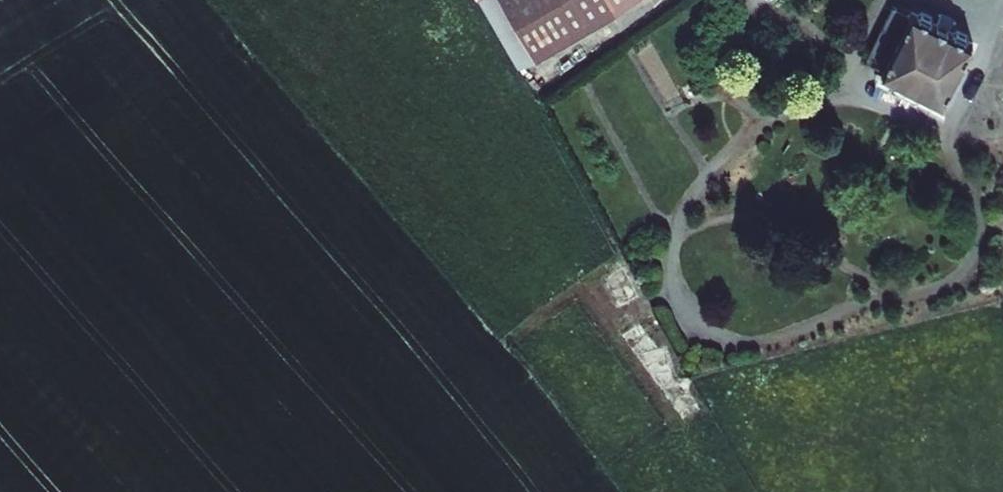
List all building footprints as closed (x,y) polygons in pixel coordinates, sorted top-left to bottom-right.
[(522,60),(620,0),(485,0),(522,60)] [(899,0),(895,0),(868,54),(884,62),(882,66),(953,101),(966,75),(962,73),(980,36),(975,34),(977,29),(963,22),(961,26),(933,13),(935,9),(921,2),(919,6),(914,3),(912,7),(899,0)] [(602,270),(614,286),(635,271),(623,256),(602,270)] [(658,322),(679,353),(661,319),(658,322)]
